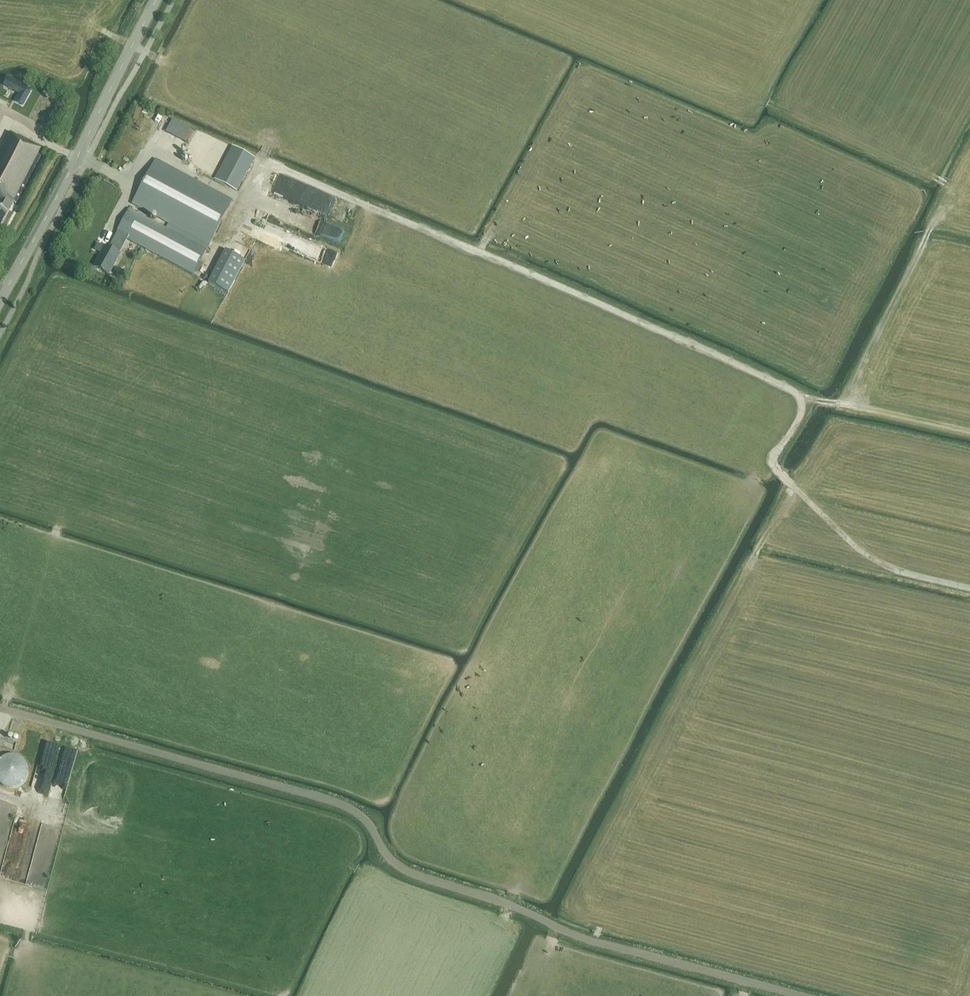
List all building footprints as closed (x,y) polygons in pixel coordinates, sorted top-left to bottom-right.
[(12,80),(8,88),(19,94),(15,102),(23,106),(31,90),(12,80)] [(10,104),(4,114),(15,120),(20,109),(10,104)] [(18,136),(17,137),(9,133),(0,150),(0,227),(13,203),(15,204),(44,149),(18,136)] [(237,191),(254,159),(232,147),(215,179),(237,191)] [(193,275),(232,201),(156,160),(132,204),(169,223),(166,228),(129,209),(116,234),(117,234),(109,249),(105,247),(93,267),(109,275),(120,255),(119,254),(127,239),(193,275)] [(331,267),(336,254),(312,243),(306,256),(331,267)] [(227,293),(245,261),(225,251),(208,283),(227,293)] [(56,777),(68,780),(75,752),(63,748),(56,777)] [(0,786),(2,787),(5,789),(7,789),(10,790),(12,790),(15,789),(18,789),(20,788),(22,786),(24,785),(26,783),(27,780),(28,778),(29,776),(29,773),(29,770),(29,768),(28,765),(27,763),(25,761),(24,759),(22,757),(19,756),(17,755),(14,754),(12,754),(9,754),(7,755),(4,756),(2,757),(0,758),(0,786)] [(9,817),(13,806),(0,801),(0,828),(7,830),(10,823),(3,821),(5,815),(9,817)]
